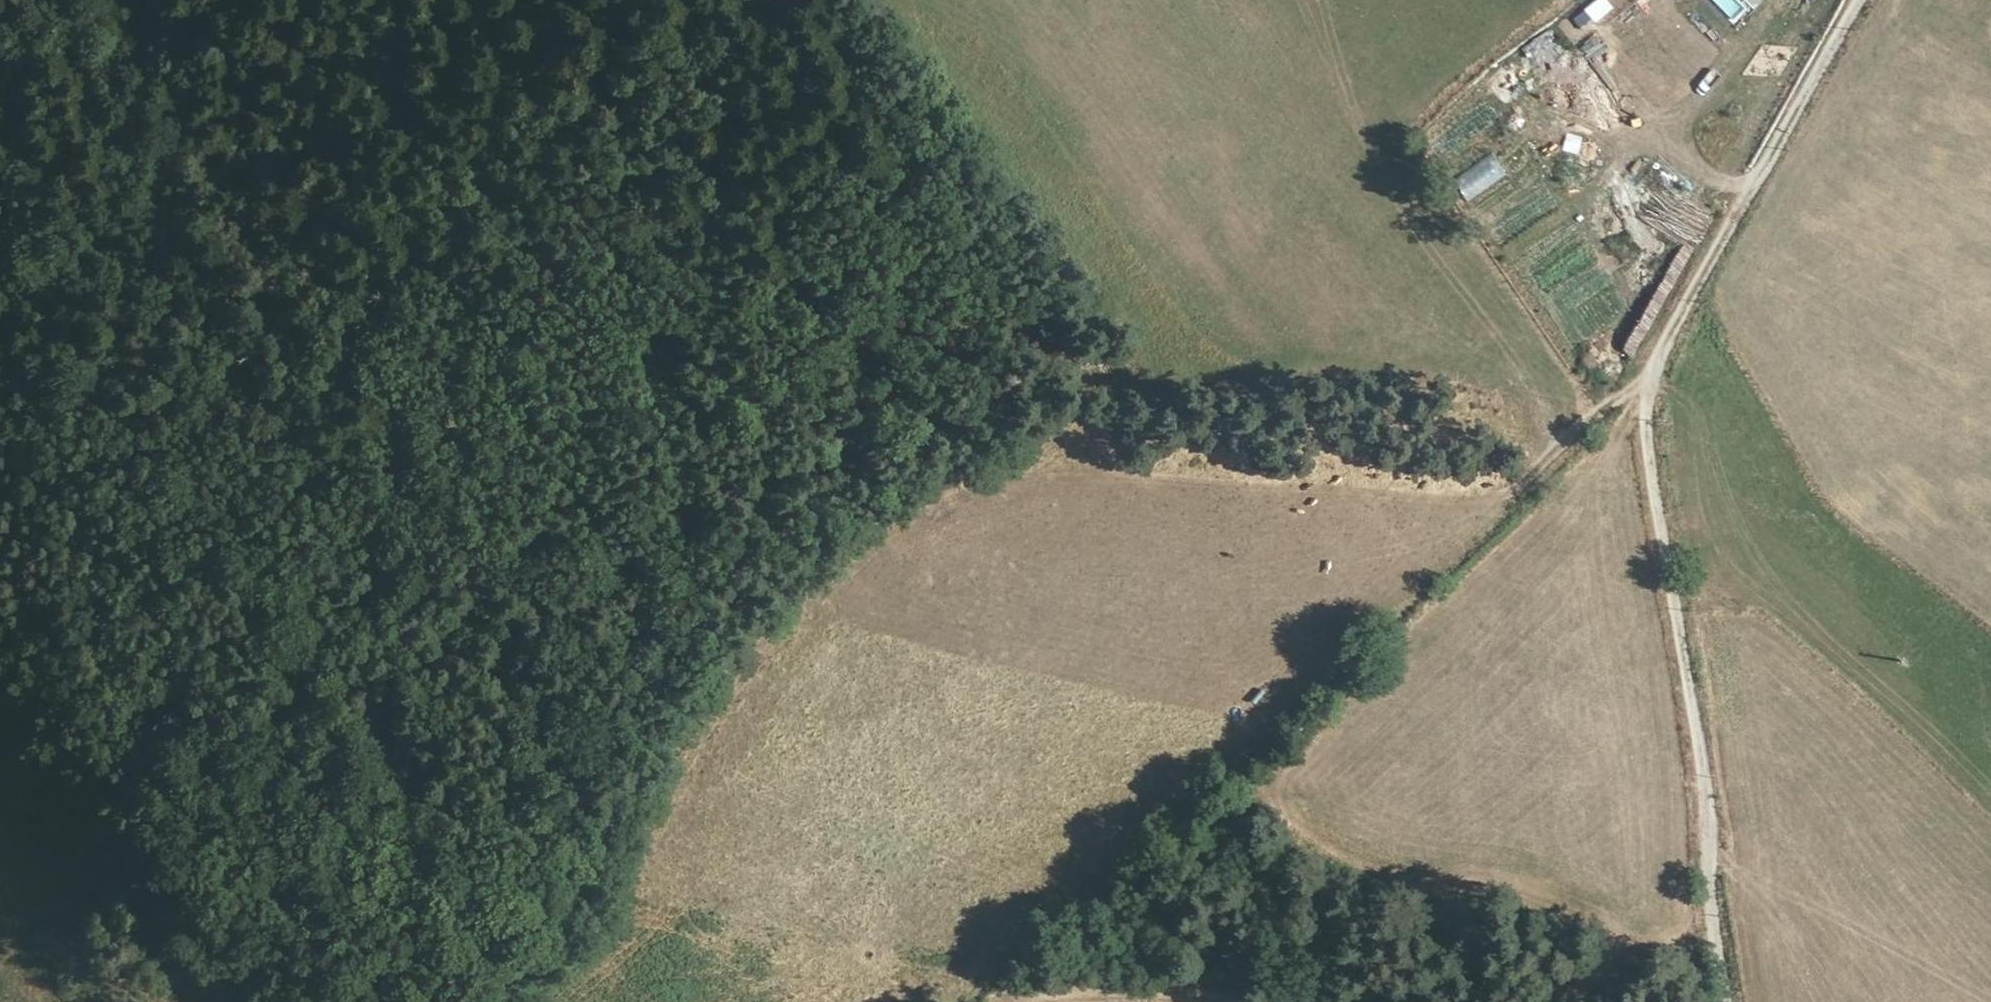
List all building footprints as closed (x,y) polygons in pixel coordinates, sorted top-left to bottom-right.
[(1793,67),(1797,51),(1779,47),(1775,62),(1793,67)]
